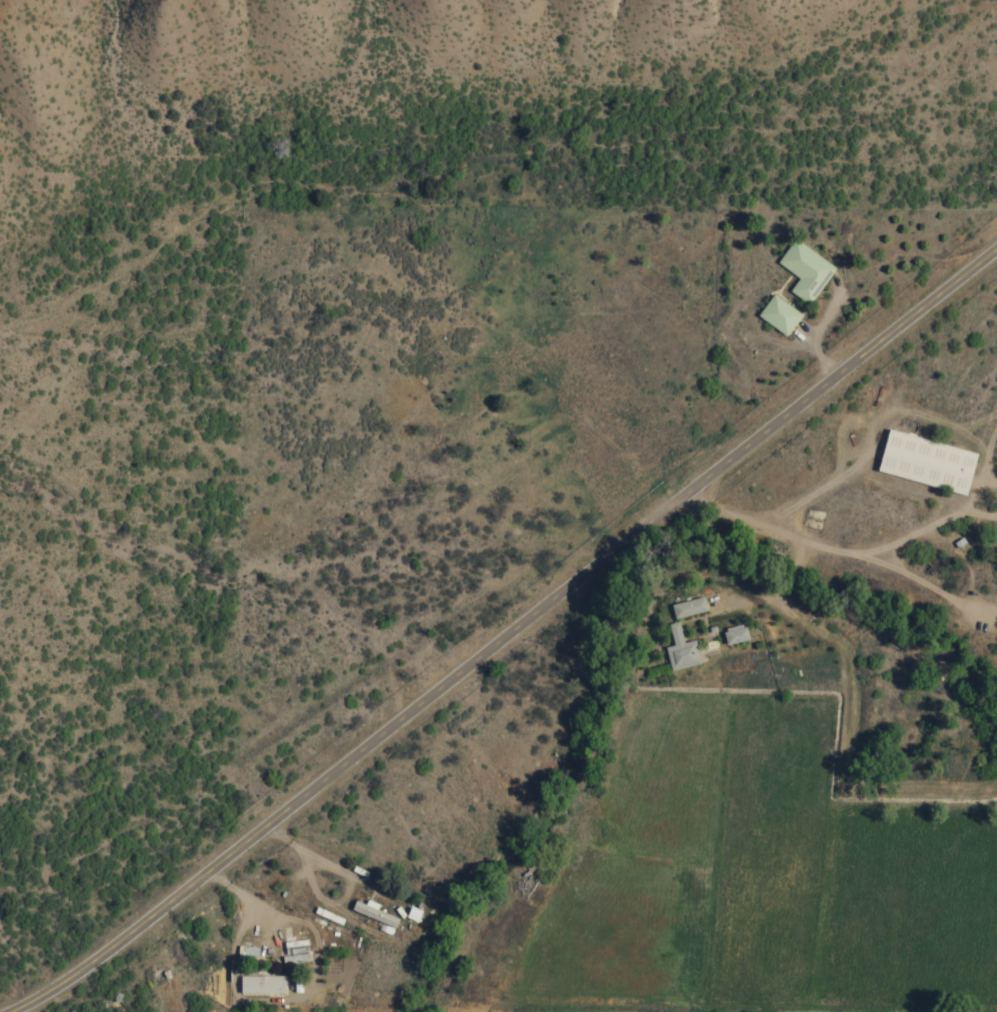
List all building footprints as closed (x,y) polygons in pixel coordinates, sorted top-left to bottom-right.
[(786,294),(806,308),(832,270),(790,241),(774,266),(795,280),(786,294)] [(799,317),(770,297),(754,318),(783,339),(799,317)] [(965,497),(975,454),(884,432),(873,476),(965,497)] [(707,612),(703,598),(670,607),(674,621),(707,612)] [(748,642),(744,627),(722,632),(726,648),(748,642)] [(700,665),(694,642),(664,649),(670,673),(700,665)] [(349,915),(393,930),(397,919),(352,905),(349,915)] [(403,921),(415,926),(420,913),(408,909),(403,921)] [(238,998),(284,998),(284,978),(238,978),(238,998)]
